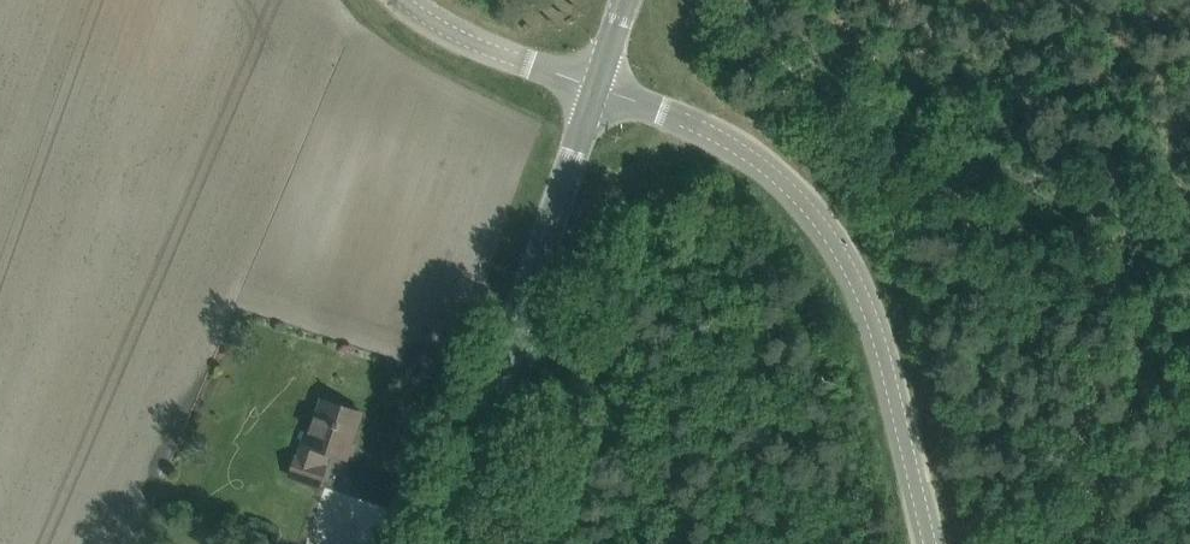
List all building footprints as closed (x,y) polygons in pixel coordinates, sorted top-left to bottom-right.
[(296,456),(290,475),(320,485),(326,466),(323,465),(327,452),(346,458),(362,412),(322,399),(310,435),(307,434),(299,457),(296,456)]
